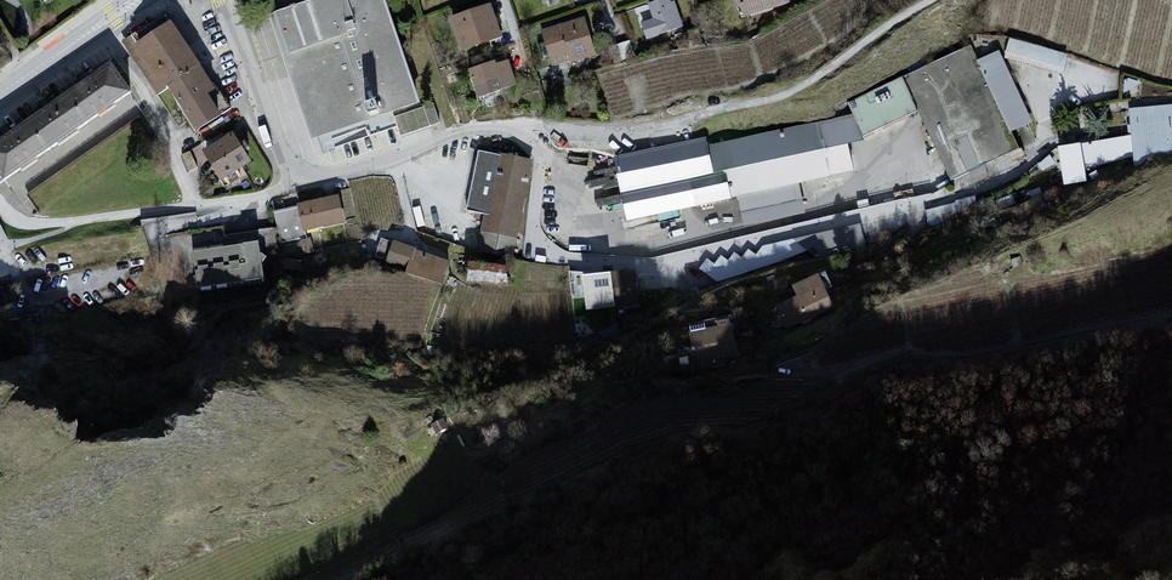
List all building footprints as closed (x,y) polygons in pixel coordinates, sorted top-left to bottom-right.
[(270,15),(313,139),(324,135),(329,150),(399,126),(394,110),(419,101),(384,0),(314,0),(270,15)] [(650,4),(654,17),(644,20),(650,37),(680,27),(670,0),(662,0),(650,4)] [(740,18),(789,3),(788,0),(734,0),(740,18)] [(491,4),(449,18),(460,53),(503,39),(491,4)] [(158,96),(169,89),(201,67),(173,20),(136,44),(128,49),(158,96)] [(582,21),(539,34),(550,71),(593,58),(582,21)] [(969,50),(845,104),(850,117),(859,136),(917,111),(949,184),(1020,153),(1011,132),(1029,124),(998,51),(974,62),(969,50)] [(506,57),(465,71),(475,101),(516,87),(506,57)] [(0,141),(0,174),(4,180),(5,181),(132,91),(111,62),(0,141)] [(201,67),(169,89),(195,133),(222,116),(232,109),(217,88),(201,67)] [(1069,192),(1097,174),(1097,168),(1132,162),(1132,168),(1146,161),(1157,158),(1171,157),(1171,107),(1129,112),(1131,138),(1074,148),(1078,164),(1075,169),(1061,172),(1069,192)] [(704,140),(610,160),(623,220),(853,171),(848,146),(863,142),(859,136),(850,117),(706,150),(704,140)] [(138,120),(27,194),(39,213),(151,139),(138,120)] [(233,132),(203,150),(222,180),(251,162),(233,132)] [(532,161),(480,152),(470,209),(490,213),(483,251),(514,256),(532,161)] [(335,195),(294,203),(296,212),(278,216),(284,247),(304,243),(302,234),(341,226),(335,195)] [(867,234),(860,227),(766,249),(760,258),(751,252),(746,260),(736,255),(731,263),(723,258),(717,269),(710,262),(703,271),(720,285),(790,264),(831,256),(869,247),(867,234)] [(255,242),(190,252),(196,291),(261,281),(255,242)] [(405,271),(443,284),(450,261),(394,242),(387,261),(406,268),(405,271)] [(507,266),(469,262),(468,281),(507,284),(507,266)] [(637,307),(634,270),(583,274),(587,312),(637,307)] [(816,275),(790,288),(796,299),(777,309),(790,335),(835,312),(816,275)] [(443,417),(431,424),(436,433),(448,427),(443,417)] [(404,460),(398,462),(402,468),(407,466),(404,460)]
